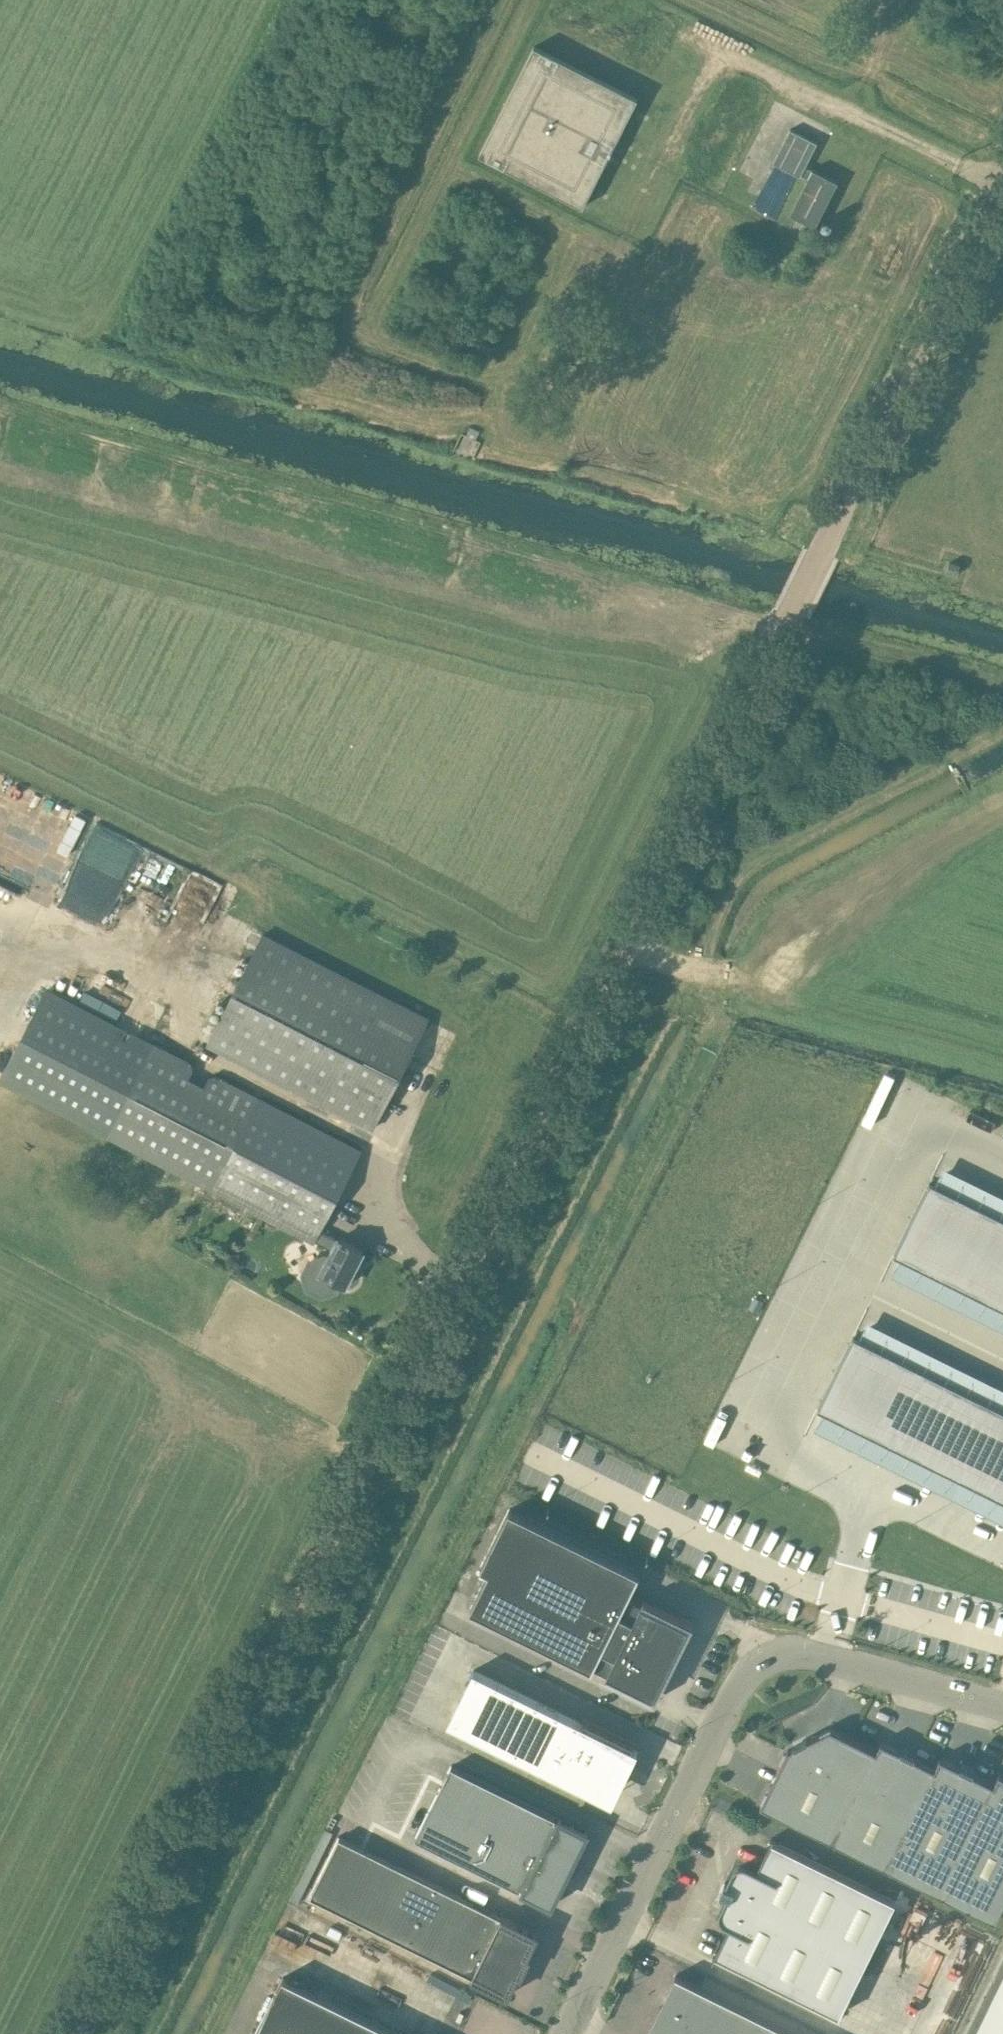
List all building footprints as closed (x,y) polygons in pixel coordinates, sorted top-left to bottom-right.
[(481,154),(584,207),(639,99),(535,46),(481,154)] [(791,129),(774,162),(801,176),(802,174),(809,178),(791,214),(816,227),(839,182),(814,169),(813,170),(806,167),(818,142),(791,129)] [(432,1017),(264,931),(208,1043),(375,1128),(432,1017)] [(107,1135),(156,1041),(50,986),(1,1081),(107,1135)] [(194,1067),(193,1061),(156,1041),(107,1135),(212,1190),(316,1243),(317,1240),(323,1229),(364,1149),(216,1073),(209,1075),(205,1084),(190,1076),(194,1067)] [(930,1181),(894,1253),(1002,1307),(1002,1217),(930,1181)] [(323,1229),(317,1240),(334,1249),(329,1258),(326,1257),(313,1261),(307,1273),(310,1284),(311,1287),(323,1293),(335,1292),(341,1281),(347,1285),(365,1251),(340,1238),(323,1229)] [(818,1408),(1002,1499),(1002,1409),(854,1335),(818,1408)] [(640,1572),(510,1508),(481,1566),(489,1570),(471,1608),(592,1668),(594,1664),(608,1671),(606,1675),(655,1699),(693,1622),(644,1598),(642,1601),(628,1595),(640,1572)] [(872,1613),(865,1637),(913,1650),(919,1626),(872,1613)] [(633,1748),(635,1744),(585,1720),(583,1723),(473,1669),(472,1671),(477,1674),(455,1719),(556,1769),(559,1761),(563,1763),(562,1766),(612,1790),(632,1750),(637,1752),(638,1750),(633,1748)] [(771,1809),(832,1840),(877,1750),(831,1727),(788,1749),(760,1804),(771,1809)] [(877,1750),(832,1840),(886,1866),(935,1767),(881,1741),(877,1750)] [(886,1866),(940,1893),(994,1783),(940,1756),(935,1767),(886,1866)] [(588,1832),(451,1764),(415,1837),(552,1904),(588,1832)] [(994,1783),(940,1893),(996,1921),(1002,1906),(1002,1774),(999,1772),(994,1783)] [(349,1840),(339,1835),(309,1896),(488,1984),(488,1983),(494,1986),(493,1987),(499,1990),(500,1989),(505,1991),(504,1992),(508,1994),(538,1933),(534,1931),(534,1932),(529,1930),(529,1929),(523,1926),(523,1927),(518,1924),(518,1923),(492,1911),(492,1912),(474,1903),(474,1902),(367,1849),(366,1850),(348,1841),(349,1840)] [(773,1838),(772,1837),(755,1871),(745,1866),(744,1865),(742,1865),(741,1865),(740,1866),(739,1866),(738,1867),(737,1868),(736,1869),(729,1883),(725,1881),(721,1890),(730,1895),(724,1909),(723,1910),(723,1912),(723,1913),(723,1914),(724,1916),(725,1917),(726,1918),(727,1919),(731,1920),(714,1954),(715,1955),(716,1953),(839,2015),(896,1900),(772,1839),(773,1838)] [(967,2033),(1002,2033),(1002,1961),(967,2033)] [(650,2033),(798,2033),(676,1974),(675,1975),(678,1977),(650,2033)] [(283,1976),(255,2033),(401,2033),(283,1976)]
